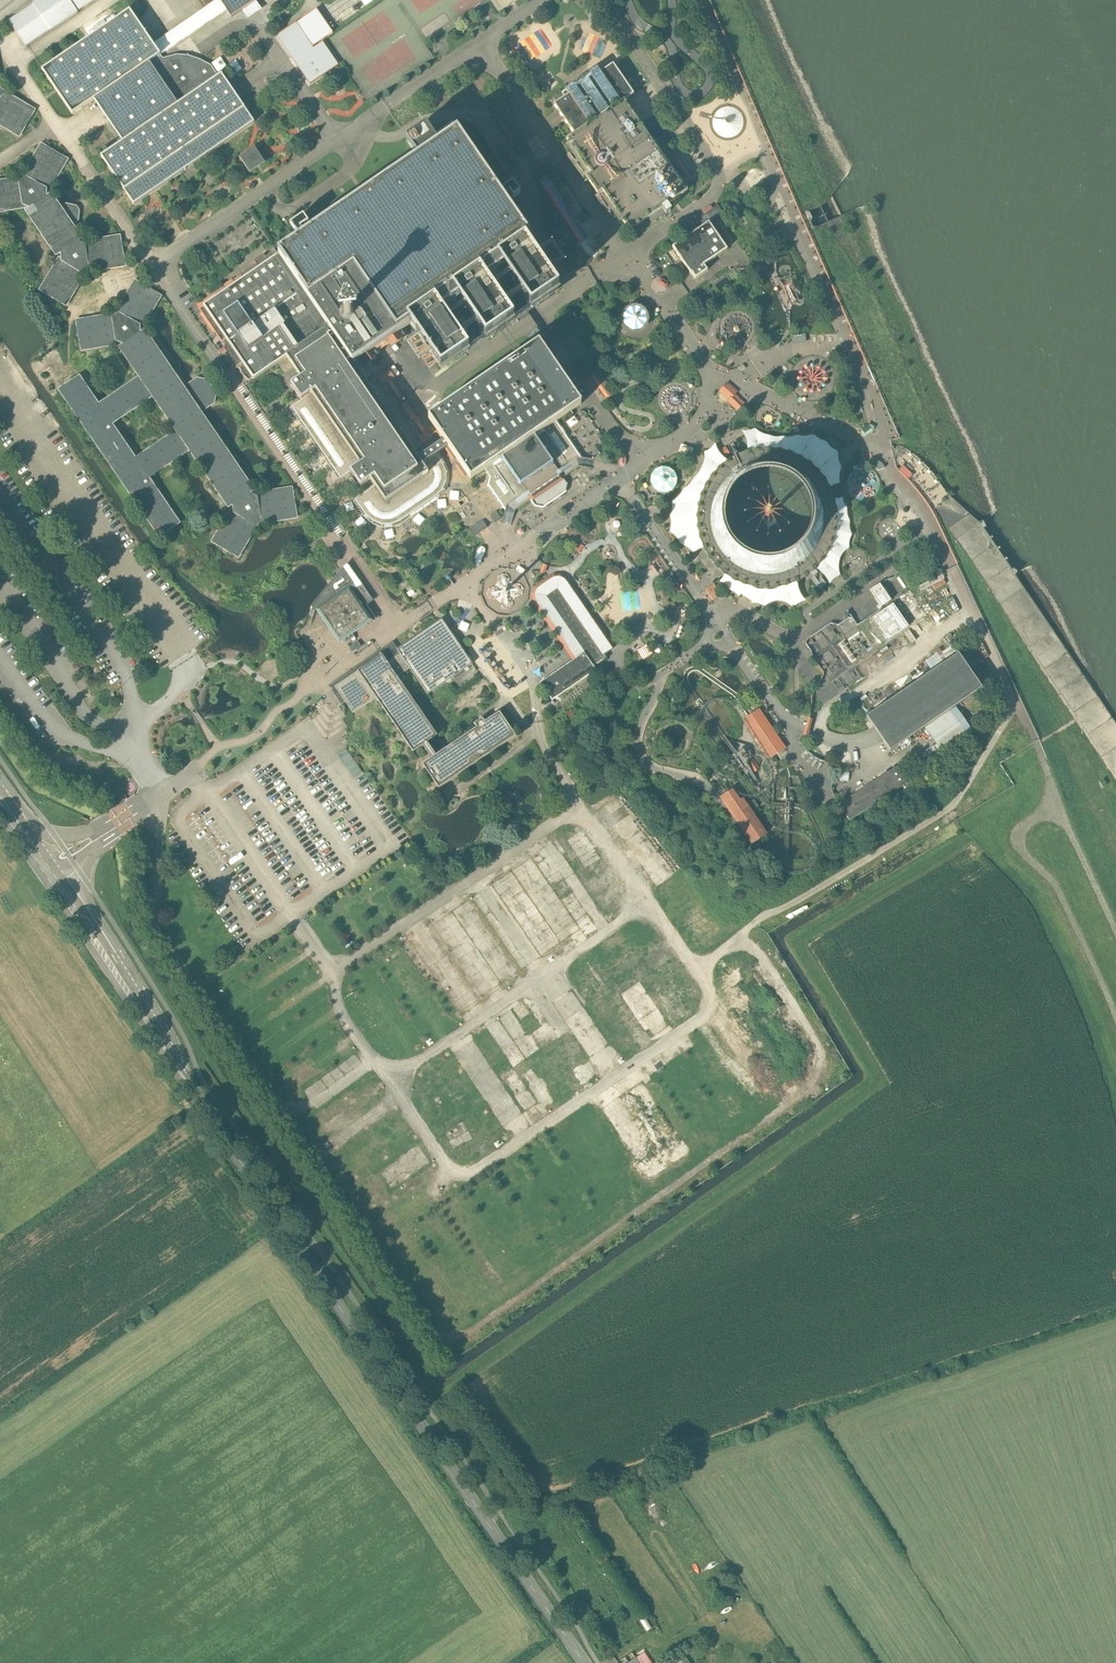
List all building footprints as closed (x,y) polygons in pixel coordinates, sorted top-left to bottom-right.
[(9,21),(26,47),(51,30),(52,30),(78,12),(77,12),(94,0),(38,0),(33,3),(34,4),(9,21)] [(232,19),(260,0),(219,0),(232,19)] [(333,33),(317,9),(297,23),(313,47),(333,33)] [(178,103),(150,62),(160,55),(161,54),(130,10),(42,70),(73,114),(95,99),(123,141),(101,156),(134,204),(255,122),(222,74),(218,76),(178,103)] [(297,23),(296,22),(276,36),(310,84),(339,65),(323,42),(314,48),(313,47),(297,23)] [(589,32),(583,49),(593,53),(599,36),(589,32)] [(525,38),(535,56),(545,50),(535,33),(525,38)] [(188,56),(177,55),(163,58),(160,55),(150,62),(178,103),(218,76),(211,65),(200,59),(188,56)] [(605,66),(591,75),(587,70),(563,86),(555,91),(559,98),(547,106),(567,136),(570,135),(621,102),(625,100),(626,98),(605,66)] [(268,87),(260,92),(263,95),(270,90),(268,87)] [(19,135),(28,121),(34,110),(3,92),(2,94),(0,91),(0,124),(19,135)] [(668,162),(625,100),(621,102),(570,135),(567,136),(566,137),(590,175),(587,177),(592,185),(598,194),(603,191),(629,230),(686,190),(677,177),(668,162)] [(419,159),(377,187),(375,183),(350,200),(353,204),(306,236),(301,229),(309,224),(304,216),(290,225),(296,233),(301,240),(279,255),(329,328),(335,337),(352,363),(353,362),(353,363),(362,357),(371,351),(388,339),(398,332),(410,324),(441,369),(469,350),(442,311),(459,300),(486,339),(514,320),(487,281),(504,269),(531,308),(559,289),(526,241),(530,239),(502,198),(509,193),(513,198),(520,193),(513,183),(506,188),(499,193),(453,126),(434,139),(427,127),(407,141),(419,159)] [(51,195),(47,198),(47,193),(47,189),(49,190),(67,160),(54,152),(42,145),(24,175),(26,177),(23,179),(20,181),(19,179),(0,182),(0,211),(24,207),(24,205),(27,206),(31,208),(27,211),(57,255),(61,252),(61,256),(62,261),(59,259),(41,290),(52,297),(66,305),(84,274),(82,273),(85,271),(89,268),(89,271),(124,265),(122,249),(119,236),(84,242),(85,245),(81,243),(77,242),(81,239),(71,224),(78,220),(79,211),(78,209),(76,206),(67,205),(61,209),(51,195)] [(260,162),(254,153),(245,159),(251,168),(260,162)] [(688,169),(679,155),(668,162),(677,177),(688,169)] [(702,223),(666,248),(684,275),(685,274),(689,280),(701,271),(697,266),(721,250),(702,223)] [(279,254),(204,306),(244,364),(254,379),(287,357),(287,356),(329,328),(279,255),(279,254)] [(216,393),(211,386),(207,381),(198,379),(184,389),(145,331),(140,334),(140,330),(140,326),(142,327),(160,296),(148,289),(135,282),(117,312),(119,314),(117,315),(113,318),(113,315),(78,321),(80,335),(82,350),(117,344),(117,342),(121,343),(125,345),(121,348),(140,377),(99,406),(79,377),(60,390),(160,536),(179,523),(148,478),(190,449),(229,507),(233,504),(233,508),(234,512),(231,511),(213,542),(225,549),(238,557),(257,526),(254,525),(257,523),(261,520),(261,523),(296,517),(294,502),(291,488),(256,494),(257,497),(253,495),(249,493),(253,490),(200,412),(214,402),(216,393)] [(639,325),(633,305),(616,310),(622,330),(639,325)] [(368,385),(353,363),(353,362),(352,363),(335,337),(329,328),(287,356),(287,357),(302,378),(291,385),(298,395),(302,400),(302,401),(309,396),(309,395),(312,393),(361,465),(358,467),(357,467),(350,471),(351,472),(355,478),(361,487),(368,482),(368,481),(371,480),(375,486),(386,502),(429,473),(423,464),(413,451),(378,399),(368,385)] [(398,332),(388,339),(392,345),(402,338),(398,332)] [(790,335),(791,343),(805,341),(804,333),(790,335)] [(576,353),(584,347),(574,334),(566,340),(576,353)] [(540,343),(429,417),(454,455),(447,460),(461,481),(469,476),(471,480),(483,472),(498,461),(515,488),(552,463),(534,437),(553,424),(558,420),(581,404),(540,343)] [(226,350),(221,353),(230,368),(234,365),(226,350)] [(371,351),(362,357),(367,364),(376,358),(371,351)] [(407,399),(402,398),(391,382),(395,379),(389,371),(368,385),(378,399),(413,451),(431,439),(426,431),(425,431),(416,418),(406,404),(407,399)] [(736,409),(745,400),(726,382),(718,390),(736,409)] [(361,465),(312,393),(309,395),(309,396),(302,401),(302,400),(290,408),(339,480),(351,472),(350,471),(357,467),(358,467),(361,465)] [(860,429),(864,435),(873,429),(869,423),(860,429)] [(504,508),(506,506),(509,508),(514,511),(526,503),(531,509),(540,510),(564,494),(565,487),(560,480),(579,467),(579,463),(578,460),(553,424),(534,437),(552,463),(515,488),(498,461),(483,472),(487,478),(486,487),(500,507),(503,512),(504,508)] [(744,434),(739,433),(743,441),(744,447),(744,454),(755,451),(767,451),(780,453),(793,457),(803,463),(811,471),(818,479),(822,485),(825,491),(830,488),(834,487),(838,487),(837,483),(836,478),(838,472),(837,469),(836,466),(835,462),(836,454),(832,453),(828,450),(826,448),(824,444),(821,444),(817,443),(814,440),(812,436),(808,438),(804,439),(798,439),(794,438),(790,440),(786,440),(781,439),(778,440),(774,440),(769,440),(764,438),(760,435),(755,430),(752,432),(747,433),(744,434)] [(714,450),(714,446),(713,449),(712,450),(710,452),(707,453),(705,453),(706,456),(705,459),(705,462),(704,464),(703,466),(701,468),(700,472),(698,475),(697,477),(694,480),(692,481),(691,484),(688,487),(686,489),(684,490),(682,491),(682,492),(681,495),(678,498),(676,500),(674,501),(672,502),(672,505),(672,508),(671,511),(670,514),(669,516),(668,518),(669,522),(670,525),(670,527),(670,531),(670,533),(672,534),(673,536),(675,537),(676,540),(677,542),(678,545),(678,547),(681,548),(684,549),(686,550),(688,551),(690,553),(691,555),(694,555),(690,549),(688,544),(686,537),(684,529),(684,521),(685,515),(687,508),(690,501),(693,495),(697,488),(702,482),(707,476),(711,472),(715,468),(723,463),(719,459),(716,455),(714,450)] [(429,473),(386,502),(375,486),(353,501),(364,517),(372,524),(382,527),(393,527),(402,523),(438,498),(445,491),(449,482),(449,471),(445,462),(439,453),(423,464),(429,473)] [(874,468),(884,468),(884,460),(874,460),(874,468)] [(770,462),(763,461),(756,461),(748,462),(745,462),(741,463),(735,465),(731,467),(727,469),(724,472),(721,474),(719,475),(716,478),(712,482),(710,485),(707,489),(704,493),(703,497),(701,500),(700,503),(699,507),(698,511),(698,514),(698,517),(697,522),(698,526),(698,530),(699,534),(699,537),(700,540),(701,543),(703,547),(705,550),(707,554),(710,558),(713,562),(717,566),(719,568),(722,570),(724,572),(728,574),(732,576),(736,577),(739,579),(744,580),(749,581),(755,582),(761,582),(769,581),(775,579),(780,578),(786,575),(790,572),(794,570),(796,568),(799,565),(802,562),(805,559),(808,555),(810,552),(812,549),(814,545),(815,540),(816,537),(817,534),(818,531),(818,527),(819,523),(819,520),(818,516),(818,512),(817,508),(816,503),(815,499),(813,496),(811,492),(809,487),(804,482),(801,478),(797,475),(794,473),(790,470),(787,468),(784,466),(779,464),(774,463),(770,462)] [(905,479),(910,475),(903,464),(898,468),(905,479)] [(650,490),(668,490),(667,467),(649,467),(650,490)] [(831,502),(829,501),(830,504),(830,508),(831,513),(831,517),(832,521),(831,527),(831,531),(830,536),(828,541),(826,547),(824,551),(822,555),(819,560),(816,565),(812,569),(808,572),(810,573),(813,574),(816,576),(819,578),(822,580),(825,585),(826,587),(829,583),(831,581),(834,579),(837,578),(840,578),(837,573),(836,569),(836,564),(837,560),(838,557),(840,555),(843,552),(845,550),(848,549),(847,547),(847,544),(847,541),(848,539),(850,538),(848,534),(847,531),(847,529),(848,525),(849,522),(846,520),(845,518),(844,515),(844,511),(842,509),(840,506),(840,502),(840,499),(838,501),(835,501),(831,502)] [(471,534),(486,525),(483,519),(467,528),(471,534)] [(792,588),(791,584),(788,586),(784,588),(780,589),(776,590),(771,591),(767,592),(762,592),(756,592),(750,591),(744,590),(739,589),(734,587),(729,584),(725,582),(721,579),(719,577),(719,579),(719,581),(718,582),(718,584),(720,585),(723,588),(724,591),(725,593),(729,593),(733,595),(735,597),(737,599),(741,599),(744,601),(746,603),(748,606),(750,605),(755,605),(759,606),(761,607),(764,609),(767,607),(771,605),(775,604),(779,604),(783,605),(787,606),(790,608),(792,610),(795,607),(798,605),(800,604),(804,603),(801,601),(799,599),(796,595),(794,592),(792,588)] [(705,587),(711,600),(720,595),(715,583),(705,587)] [(917,584),(857,625),(851,616),(839,624),(845,633),(840,637),(830,623),(809,638),(811,640),(806,644),(814,655),(812,656),(830,683),(832,682),(840,693),(863,677),(855,666),(936,611),(934,609),(930,612),(928,610),(926,611),(912,591),(919,586),(917,584)] [(891,600),(880,584),(870,590),(881,607),(891,600)] [(584,653),(540,683),(552,700),(596,670),(594,666),(606,658),(558,587),(545,596),(584,653)] [(337,596),(317,610),(317,611),(328,627),(339,644),(345,640),(348,638),(361,629),(373,621),(350,588),(337,596)] [(398,649),(397,650),(400,654),(410,669),(428,695),(473,664),(442,619),(398,649)] [(353,652),(361,646),(357,640),(349,646),(353,652)] [(393,642),(329,686),(342,705),(346,702),(354,714),(376,698),(413,752),(423,745),(432,758),(423,765),(439,789),(516,736),(500,712),(485,722),(482,719),(475,724),(477,727),(437,755),(428,742),(437,736),(398,678),(410,669),(400,654),(397,650),(398,649),(393,642)] [(646,643),(637,648),(642,658),(651,653),(646,643)] [(952,654),(861,716),(884,751),(975,688),(952,654)] [(750,716),(744,720),(769,759),(777,755),(786,749),(780,740),(760,710),(750,716)] [(347,750),(338,755),(354,777),(362,772),(347,750)] [(753,759),(747,763),(753,772),(759,768),(753,759)] [(897,766),(839,804),(850,820),(908,782),(897,766)] [(732,791),(720,799),(751,846),(761,839),(767,835),(743,799),(739,801),(732,791)] [(620,994),(644,1031),(663,1019),(640,981),(620,994)] [(756,1062),(758,1066),(767,1061),(761,1049),(743,1058),(748,1067),(756,1062)] [(736,1078),(730,1082),(747,1107),(753,1103),(736,1078)] [(601,1132),(607,1129),(601,1115),(595,1118),(601,1132)] [(621,1139),(625,1137),(619,1123),(614,1125),(621,1139)] [(603,1173),(611,1172),(610,1165),(602,1166),(603,1173)] [(608,1176),(624,1201),(631,1197),(615,1171),(608,1176)] [(618,1662),(622,1662),(634,1655),(631,1651),(616,1660),(618,1662)] [(639,1662),(651,1662),(644,1652),(635,1658),(639,1662)]
